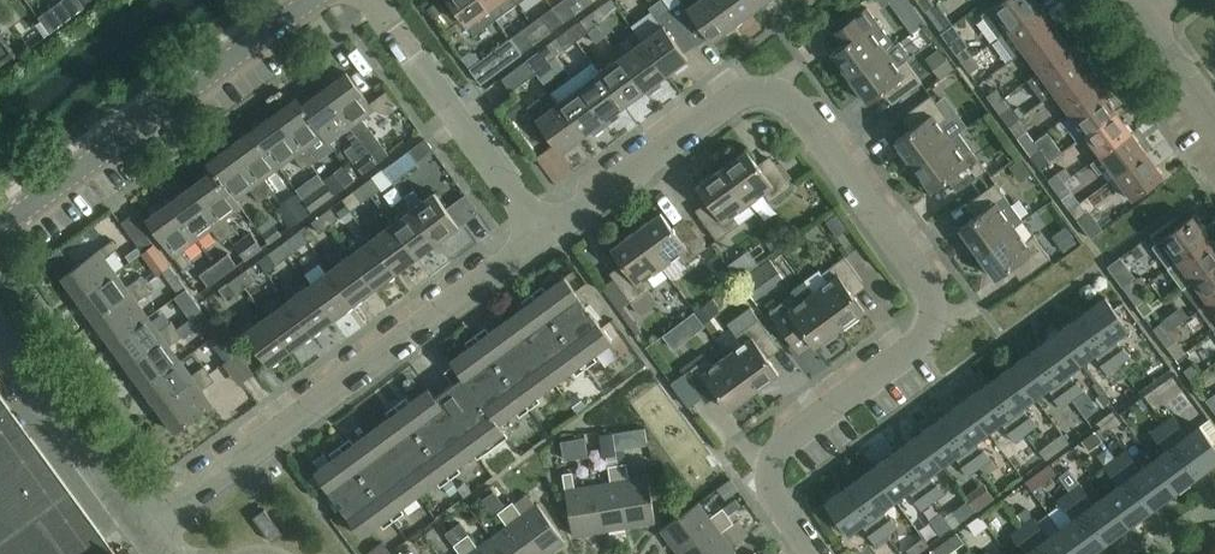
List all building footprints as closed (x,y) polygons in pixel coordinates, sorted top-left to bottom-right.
[(51,33),(86,8),(80,0),(65,0),(40,19),(51,33)] [(483,0),(449,0),(475,35),(497,19),(483,0)] [(497,19),(518,4),(517,3),(515,0),(483,0),(497,19)] [(579,0),(575,0),(569,5),(576,15),(585,8),(579,0)] [(687,61),(689,59),(685,53),(697,45),(689,35),(671,10),(664,0),(661,0),(651,8),(653,10),(632,26),(643,42),(643,43),(667,75),(675,70),(679,74),(691,65),(687,61)] [(684,0),(682,2),(681,0),(665,0),(671,9),(671,10),(689,35),(697,45),(698,47),(709,38),(712,42),(714,41),(718,46),(730,37),(726,32),(734,26),(715,0),(684,0)] [(747,0),(715,0),(734,26),(755,11),(747,0)] [(755,11),(770,0),(747,0),(755,11)] [(889,2),(911,33),(924,23),(907,0),(891,0),(889,2)] [(919,3),(926,12),(936,5),(932,0),(923,0),(919,3)] [(998,38),(1009,30),(1040,7),(1035,0),(1004,0),(993,8),(982,16),(998,38)] [(926,12),(941,33),(952,24),(937,4),(936,5),(926,12)] [(599,7),(589,14),(597,25),(607,18),(599,7)] [(852,38),(832,53),(850,78),(886,52),(895,46),(883,30),(867,7),(843,25),(852,38)] [(1040,7),(1009,30),(998,38),(1013,59),(1024,51),(1055,28),(1040,7)] [(589,14),(580,20),(596,43),(605,36),(597,25),(589,14)] [(536,29),(543,38),(553,31),(546,22),(536,29)] [(1055,28),(1024,51),(1040,72),(1071,49),(1055,28)] [(543,38),(536,29),(527,36),(534,45),(543,38)] [(547,44),(556,56),(565,49),(557,37),(547,44)] [(511,38),(499,46),(510,62),(522,53),(521,53),(511,38)] [(660,81),(667,75),(643,43),(622,58),(646,91),(650,96),(663,86),(660,81)] [(527,60),(536,72),(547,64),(546,63),(556,56),(547,44),(538,51),(527,60)] [(963,63),(973,56),(966,47),(956,54),(963,63)] [(1086,70),(1071,49),(1040,72),(1055,93),(1086,70)] [(898,101),(922,83),(906,60),(897,67),(886,52),(850,78),(868,103),(889,88),(898,101)] [(943,53),(929,63),(939,77),(953,67),(943,53)] [(973,56),(963,63),(970,73),(980,66),(973,56)] [(622,58),(601,73),(625,106),(646,91),(622,58)] [(493,75),(481,59),(469,68),(481,84),(493,75)] [(536,72),(527,60),(501,78),(511,91),(536,72)] [(1101,91),(1086,70),(1055,93),(1070,114),(1101,91)] [(347,73),(324,89),(361,139),(361,140),(369,152),(377,163),(389,155),(362,118),(374,110),(347,73)] [(622,116),(618,111),(625,106),(601,73),(580,88),(608,126),(622,116)] [(608,126),(580,88),(560,104),(584,137),(592,131),(595,136),(608,126)] [(324,89),(303,105),(301,106),(323,135),(329,143),(344,132),(354,145),(361,140),(361,139),(324,89)] [(994,105),(1004,98),(997,89),(987,96),(994,105)] [(1117,112),(1101,91),(1070,114),(1085,135),(1117,112)] [(542,101),(549,111),(538,120),(562,153),(584,137),(560,104),(559,104),(552,94),(542,101)] [(914,166),(950,140),(939,124),(948,118),(931,96),(907,114),(916,126),(895,141),(914,166)] [(297,97),(274,114),(311,164),(319,159),(309,146),(323,135),(301,106),(303,105),(297,97)] [(504,108),(511,117),(524,108),(517,98),(504,108)] [(1010,108),(1004,98),(994,105),(1001,115),(1010,108)] [(1132,133),(1117,112),(1085,135),(1101,156),(1132,133)] [(274,114),(252,130),(279,167),(294,156),(304,170),(311,164),(274,114)] [(252,130),(230,146),(267,196),(274,191),(265,178),(279,167),(252,130)] [(1025,147),(1034,140),(1027,131),(1018,138),(1025,147)] [(914,166),(916,169),(911,173),(922,188),(927,184),(932,191),(953,176),(962,189),(986,171),(959,133),(950,140),(914,166)] [(1132,133),(1101,156),(1091,163),(1099,174),(1109,167),(1116,177),(1147,154),(1132,133)] [(1080,139),(1063,145),(1069,161),(1086,155),(1080,139)] [(1034,140),(1025,147),(1032,157),(1041,150),(1034,140)] [(267,196),(230,146),(207,163),(213,170),(235,200),(236,199),(250,189),(260,202),(267,196)] [(408,150),(383,169),(393,182),(418,164),(408,150)] [(762,170),(747,150),(722,168),(749,204),(764,193),(770,202),(793,185),(775,161),(762,170)] [(377,163),(369,152),(355,163),(363,174),(377,163)] [(1147,154),(1116,177),(1132,199),(1163,176),(1147,154)] [(1010,167),(1019,179),(1030,171),(1021,159),(1010,167)] [(324,179),(335,194),(354,180),(343,165),(324,179)] [(722,168),(697,186),(712,207),(699,216),(717,240),(739,224),(733,215),(749,204),(722,168)] [(213,170),(192,186),(228,237),(236,231),(226,218),(242,207),(236,199),(235,200),(213,170)] [(1055,189),(1065,182),(1058,173),(1048,180),(1055,189)] [(363,184),(371,196),(381,189),(372,177),(363,184)] [(1065,182),(1055,189),(1062,199),(1072,192),(1065,182)] [(334,195),(325,183),(303,199),(312,211),(334,195)] [(980,213),(960,228),(978,253),(1014,227),(1003,212),(1012,206),(995,183),(971,201),(980,213)] [(371,196),(363,184),(353,191),(362,203),(371,196)] [(192,186),(170,202),(197,240),(211,229),(221,242),(228,237),(192,186)] [(460,226),(435,192),(423,201),(414,190),(404,197),(407,201),(437,242),(460,226)] [(310,212),(297,194),(278,208),(291,226),(310,212)] [(437,242),(407,201),(398,208),(403,216),(392,224),(417,257),(437,242)] [(197,240),(170,202),(147,219),(184,269),(192,263),(182,250),(197,240)] [(1071,210),(1077,219),(1086,213),(1080,203),(1071,210)] [(346,205),(337,211),(345,222),(354,216),(346,205)] [(321,215),(329,226),(338,219),(330,208),(321,215)] [(661,212),(636,231),(663,267),(678,256),(684,264),(707,248),(689,223),(676,233),(661,212)] [(826,222),(837,236),(847,229),(837,214),(826,222)] [(329,226),(321,215),(312,222),(320,233),(329,226)] [(1175,217),(1150,236),(1156,244),(1152,246),(1168,268),(1178,261),(1209,238),(1192,216),(1181,225),(1175,217)] [(262,233),(269,242),(281,234),(274,224),(262,233)] [(392,224),(371,239),(396,273),(417,257),(392,224)] [(1026,276),(1051,259),(1034,236),(1025,242),(1014,227),(978,253),(996,279),(1017,264),(1026,276)] [(663,267),(636,231),(611,249),(626,270),(614,278),(632,303),(654,287),(647,278),(663,267)] [(152,242),(145,232),(133,240),(141,250),(152,242)] [(245,259),(262,247),(251,233),(235,245),(245,259)] [(288,238),(279,245),(287,257),(297,250),(288,238)] [(1209,238),(1178,261),(1193,282),(1214,266),(1214,247),(1209,238)] [(371,239),(350,255),(374,289),(396,273),(371,239)] [(78,299),(116,272),(105,257),(118,248),(112,240),(62,277),(78,299)] [(278,263),(287,257),(279,245),(269,252),(278,263)] [(214,264),(223,276),(237,265),(228,253),(214,264)] [(350,255),(329,271),(353,304),(374,289),(350,255)] [(828,281),(813,292),(840,329),(865,311),(850,290),(862,281),(844,256),(822,273),(828,281)] [(784,276),(770,257),(740,279),(754,298),(784,276)] [(170,266),(164,258),(152,267),(158,275),(170,266)] [(223,276),(214,264),(199,275),(208,287),(223,276)] [(1193,282),(1184,289),(1198,309),(1214,297),(1214,266),(1193,282)] [(187,289),(171,267),(163,272),(179,295),(187,289)] [(78,299),(94,322),(145,285),(145,284),(156,275),(151,268),(139,276),(140,277),(126,287),(116,272),(78,299)] [(237,276),(245,287),(255,280),(246,269),(237,276)] [(329,271),(308,286),(333,319),(353,304),(329,271)] [(237,276),(228,283),(236,294),(245,287),(237,276)] [(612,341),(591,312),(565,277),(451,361),(454,366),(445,372),(453,384),(436,397),(429,389),(315,472),(362,536),(475,453),(478,458),(508,436),(498,424),(612,341)] [(1129,296),(1139,289),(1132,280),(1123,287),(1129,296)] [(793,290),(792,295),(770,312),(800,353),(813,344),(815,347),(840,329),(813,292),(805,281),(793,290)] [(227,300),(236,294),(228,283),(219,289),(227,300)] [(145,285),(94,322),(110,344),(148,317),(137,302),(150,292),(145,285)] [(333,319),(308,286),(287,301),(312,335),(333,319)] [(1139,289),(1129,296),(1136,305),(1145,299),(1139,289)] [(1198,309),(1214,331),(1214,330),(1214,297),(1198,309)] [(710,299),(695,310),(704,323),(720,312),(710,299)] [(1106,299),(1083,315),(1119,365),(1120,366),(1131,358),(1124,348),(1123,349),(1115,339),(1129,330),(1106,299)] [(287,301),(266,317),(291,350),(312,335),(287,301)] [(186,311),(191,319),(203,310),(197,303),(186,311)] [(777,343),(759,319),(750,307),(727,324),(743,344),(728,355),(754,391),(779,373),(764,352),(777,343)] [(148,317),(110,344),(127,366),(177,329),(187,322),(181,314),(158,331),(148,317)] [(1083,315),(1059,333),(1082,364),(1096,354),(1103,364),(1101,365),(1108,375),(1120,366),(1119,365),(1083,315)] [(243,328),(245,332),(245,333),(269,366),(291,350),(266,317),(255,325),(252,321),(243,328)] [(1160,338),(1169,331),(1162,322),(1153,329),(1160,338)] [(673,349),(686,339),(676,325),(663,335),(673,349)] [(183,336),(177,329),(127,366),(143,388),(180,360),(170,346),(183,336)] [(1176,341),(1169,331),(1160,338),(1167,347),(1176,341)] [(1059,333),(1035,350),(1073,401),(1084,392),(1077,383),(1076,384),(1068,374),(1082,364),(1059,333)] [(229,338),(217,347),(227,361),(239,352),(229,338)] [(1035,350),(1012,367),(1035,398),(1048,388),(1056,398),(1054,400),(1061,409),(1073,401),(1035,350)] [(239,353),(225,362),(237,379),(250,369),(239,353)] [(754,391),(728,355),(713,366),(706,357),(684,374),(702,398),(714,389),(729,410),(754,391)] [(180,360),(143,388),(159,410),(210,373),(204,366),(191,375),(180,360)] [(1191,380),(1200,373),(1193,364),(1184,371),(1191,380)] [(1012,367),(989,383),(1027,434),(1038,426),(1031,416),(1029,417),(1022,408),(1035,398),(1012,367)] [(210,373),(159,410),(175,433),(213,405),(202,390),(215,381),(210,373)] [(1200,373),(1191,380),(1198,389),(1207,383),(1200,373)] [(989,383),(966,401),(989,432),(1002,422),(1010,432),(1008,433),(1015,443),(1027,434),(989,383)] [(1084,392),(1073,401),(1084,416),(1095,407),(1084,392)] [(0,395),(0,553),(116,553),(0,395)] [(966,401),(943,417),(980,467),(980,468),(985,475),(997,466),(992,460),(985,450),(983,451),(976,441),(989,432),(966,401)] [(1162,425),(1199,475),(1214,464),(1214,447),(1200,427),(1186,437),(1179,427),(1181,426),(1174,416),(1162,425)] [(943,417),(920,434),(943,466),(956,456),(964,466),(962,467),(969,476),(980,468),(980,467),(943,417)] [(1159,442),(1166,451),(1153,461),(1176,492),(1199,475),(1162,425),(1150,433),(1157,443),(1159,442)] [(1037,442),(1045,455),(1067,441),(1059,428),(1037,442)] [(1096,430),(1083,440),(1090,450),(1103,440),(1096,430)] [(615,455),(612,433),(600,435),(603,457),(615,455)] [(920,434),(896,452),(933,502),(945,494),(938,484),(936,486),(929,476),(943,466),(920,434)] [(576,454),(574,439),(561,442),(564,456),(576,454)] [(1127,450),(1116,459),(1153,509),(1176,492),(1153,461),(1140,471),(1133,461),(1134,460),(1127,450)] [(896,452),(873,469),(896,500),(909,490),(917,500),(915,501),(922,511),(933,502),(896,452)] [(1031,487),(1055,471),(1047,458),(1022,475),(1031,487)] [(1113,476),(1120,485),(1107,495),(1130,526),(1153,509),(1116,459),(1104,467),(1111,477),(1113,476)] [(617,465),(628,527),(656,522),(648,476),(631,479),(628,463),(617,465)] [(628,527),(617,465),(608,466),(611,482),(593,485),(601,532),(628,527)] [(873,469),(850,486),(887,536),(899,528),(892,518),(890,519),(883,510),(896,500),(873,469)] [(601,532),(593,485),(575,488),(572,472),(563,474),(565,490),(573,536),(601,532)] [(958,517),(993,494),(984,481),(950,504),(958,517)] [(1081,484),(1069,493),(1106,543),(1130,526),(1107,495),(1093,505),(1086,495),(1088,494),(1081,484)] [(456,486),(448,492),(455,502),(463,496),(456,486)] [(826,503),(849,534),(863,524),(870,534),(868,535),(875,545),(887,536),(850,486),(826,503)] [(1058,501),(1065,511),(1067,510),(1074,519),(1060,529),(1079,553),(1092,553),(1106,543),(1069,493),(1058,501)] [(500,501),(497,495),(489,501),(507,526),(493,537),(506,553),(540,553),(500,501)] [(513,502),(508,495),(500,501),(540,553),(548,553),(565,542),(538,504),(522,515),(513,502)] [(699,503),(661,530),(678,553),(729,516),(741,506),(736,499),(710,518),(699,503)] [(254,518),(256,521),(272,542),(283,534),(265,510),(254,518)] [(969,542),(990,532),(980,510),(959,520),(969,542)] [(678,553),(679,553),(723,553),(732,547),(721,533),(734,523),(729,516),(678,553)] [(1023,527),(1043,553),(1079,553),(1060,529),(1047,539),(1040,529),(1042,528),(1035,518),(1023,527)] [(493,537),(478,548),(460,522),(453,528),(472,553),(506,553),(493,537)] [(1027,553),(1026,553),(1043,553),(1023,527),(1012,535),(1019,545),(1020,543),(1027,553)] [(453,528),(445,533),(460,553),(472,553),(453,528)] [(957,534),(933,551),(936,553),(952,553),(965,545),(957,534)] [(369,552),(370,553),(386,553),(390,551),(383,542),(369,552)] [(876,553),(896,553),(890,545),(876,553)]
